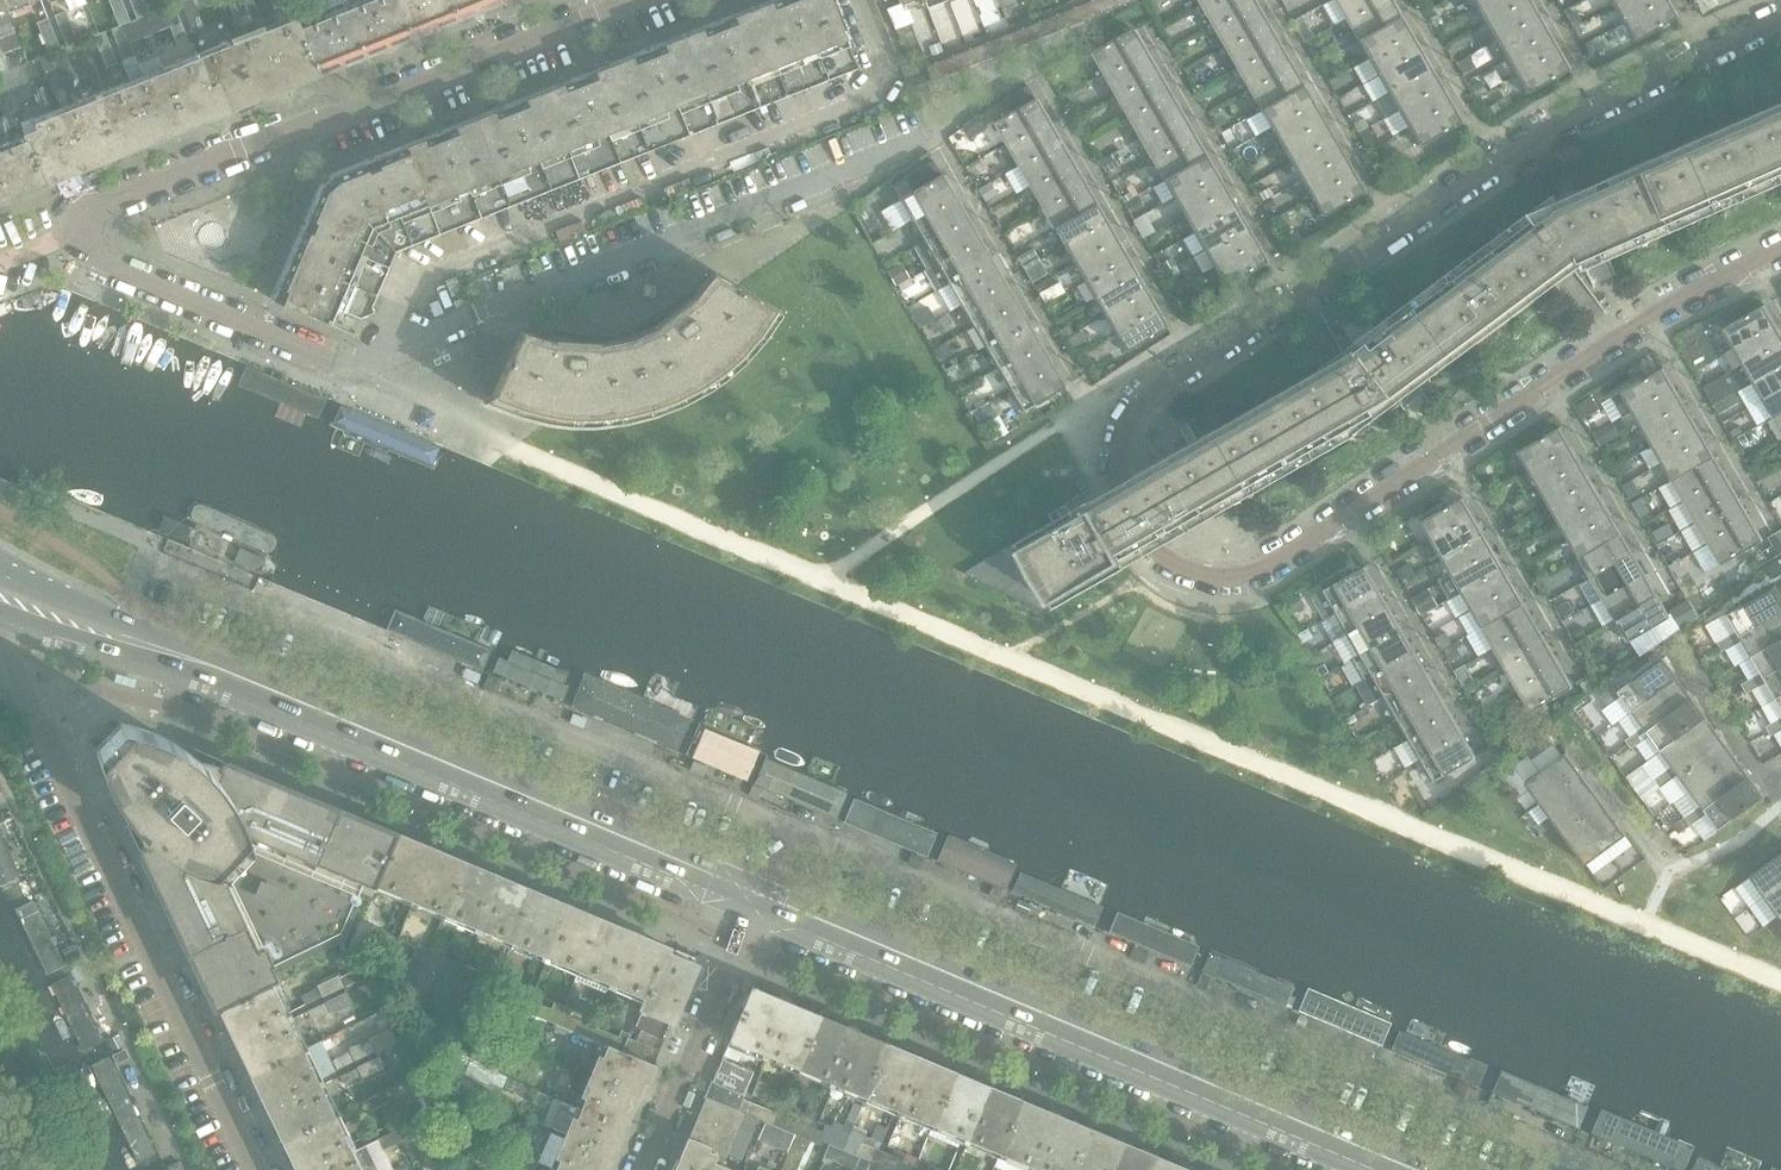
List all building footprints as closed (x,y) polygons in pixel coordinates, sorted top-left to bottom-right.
[(69,11),(86,4),(84,0),(65,0),(69,11)] [(122,0),(117,0),(109,3),(112,11),(124,6),(122,0)] [(142,0),(140,0),(130,4),(133,12),(145,7),(142,0)] [(192,0),(185,0),(183,1),(180,2),(183,10),(194,5),(192,0)] [(298,26),(296,21),(265,33),(260,19),(253,4),(251,0),(243,0),(246,7),(251,21),(239,26),(245,41),(233,46),(254,100),(317,75),(298,26)] [(398,0),(365,0),(346,7),(365,56),(413,37),(398,0)] [(448,0),(398,0),(413,37),(456,20),(448,0)] [(504,0),(448,0),(456,20),(504,1),(504,0)] [(751,5),(776,68),(787,96),(807,88),(828,80),(857,68),(852,56),(846,41),(830,0),(764,0),(751,5)] [(1102,0),(1094,0),(1092,1),(1097,14),(1106,11),(1102,0)] [(1112,0),(1102,0),(1106,11),(1115,7),(1112,0)] [(1254,2),(1253,0),(1208,0),(1199,6),(1194,8),(1197,13),(1204,10),(1212,24),(1210,26),(1211,27),(1254,2)] [(1379,0),(1330,0),(1328,2),(1331,7),(1337,3),(1346,18),(1344,19),(1344,20),(1379,0)] [(1399,16),(1390,0),(1379,0),(1344,20),(1340,23),(1343,28),(1349,24),(1358,39),(1356,40),(1356,41),(1399,16)] [(1524,0),(1483,0),(1475,4),(1474,6),(1474,7),(1476,5),(1485,22),(1524,0)] [(1537,16),(1528,0),(1524,0),(1484,23),(1484,24),(1486,23),(1496,39),(1537,16)] [(1661,0),(1621,0),(1611,6),(1613,5),(1623,21),(1621,22),(1621,23),(1661,0)] [(1675,17),(1665,0),(1661,0),(1621,23),(1623,22),(1633,39),(1631,40),(1631,41),(1633,40),(1675,17)] [(267,16),(261,1),(253,4),(260,19),(267,16)] [(1097,14),(1092,1),(1083,5),(1088,18),(1097,14)] [(1223,48),(1266,23),(1254,2),(1211,27),(1206,29),(1209,34),(1216,31),(1224,45),(1222,47),(1223,48)] [(177,13),(173,5),(169,7),(162,10),(165,17),(177,13)] [(197,13),(194,5),(183,10),(186,18),(197,13)] [(711,21),(682,32),(707,96),(718,123),(739,115),(759,107),(787,96),(776,68),(751,5),(723,16),(711,21)] [(1088,18),(1083,5),(1074,8),(1079,21),(1088,18)] [(127,14),(124,6),(112,11),(115,19),(127,14)] [(148,15),(145,7),(133,12),(137,19),(142,17),(148,15)] [(365,56),(346,7),(298,26),(317,75),(365,56)] [(1079,21),(1074,8),(1065,12),(1071,25),(1079,21)] [(68,20),(65,12),(54,16),(57,24),(68,20)] [(1071,25),(1065,12),(1056,15),(1062,28),(1071,25)] [(180,20),(177,13),(165,17),(168,25),(180,20)] [(201,21),(197,13),(186,18),(189,26),(201,21)] [(130,22),(127,14),(115,19),(118,27),(122,25),(130,22)] [(1062,28),(1056,15),(1048,18),(1053,32),(1062,28)] [(1368,57),(1409,34),(1399,16),(1356,41),(1357,42),(1359,40),(1368,57)] [(1496,40),(1506,56),(1547,33),(1537,16),(1496,39),(1494,40),(1494,41),(1496,40)] [(1053,32),(1048,18),(1039,22),(1044,35),(1053,32)] [(50,26),(47,19),(36,23),(39,31),(50,26)] [(71,28),(68,20),(57,24),(60,32),(71,28)] [(183,28),(180,20),(168,25),(172,33),(183,28)] [(204,29),(201,21),(189,26),(192,33),(204,29)] [(1044,35),(1039,22),(1030,26),(1035,39),(1044,35)] [(1235,69),(1278,44),(1266,23),(1223,48),(1218,50),(1222,55),(1228,52),(1236,66),(1234,68),(1235,69)] [(125,33),(122,25),(118,27),(110,30),(113,37),(125,33)] [(53,34),(50,26),(39,31),(42,39),(53,34)] [(1035,39),(1030,26),(1021,29),(1026,42),(1035,39)] [(74,35),(71,28),(60,32),(63,40),(74,35)] [(186,36),(183,28),(172,33),(175,40),(186,36)] [(1101,75),(1144,51),(1131,28),(1090,52),(1089,53),(1089,54),(1085,57),(1088,62),(1094,59),(1103,73),(1101,74),(1101,75)] [(1026,42),(1021,29),(1012,32),(1018,46),(1026,42)] [(108,40),(105,32),(98,35),(93,37),(96,45),(108,40)] [(642,48),(614,59),(638,123),(648,151),(669,143),(691,134),(718,123),(707,96),(682,32),(655,43),(642,48)] [(1018,46),(1012,32),(1003,36),(1009,49),(1018,46)] [(128,41),(125,33),(113,37),(117,45),(128,41)] [(1516,74),(1557,51),(1547,33),(1506,56),(1504,57),(1504,58),(1506,57),(1516,74)] [(57,42),(53,34),(42,39),(45,47),(57,42)] [(1378,74),(1419,51),(1409,34),(1368,57),(1366,58),(1367,59),(1369,58),(1378,74)] [(77,43),(74,35),(63,40),(66,48),(74,44),(77,43)] [(1009,49),(1003,36),(995,39),(1000,53),(1009,49)] [(1000,53),(995,39),(986,43),(991,57),(1000,53)] [(111,48),(108,40),(96,45),(99,53),(111,48)] [(131,49),(128,41),(117,45),(120,53),(131,49)] [(60,50),(57,42),(45,47),(48,54),(50,54),(60,50)] [(991,57),(986,43),(977,47),(982,60),(991,57)] [(1247,90),(1290,65),(1278,44),(1235,69),(1231,71),(1234,76),(1240,73),(1249,88),(1247,89),(1247,90)] [(254,100),(233,46),(164,73),(186,127),(254,100)] [(982,60),(977,47),(968,50),(973,64),(982,60)] [(114,56),(111,48),(99,53),(102,60),(114,56)] [(134,56),(131,49),(120,53),(127,71),(137,67),(133,57),(134,56)] [(973,64),(968,50),(959,54),(964,67),(973,64)] [(1113,96),(1156,72),(1144,51),(1101,75),(1097,78),(1100,83),(1107,80),(1115,94),(1113,96)] [(1388,91),(1429,68),(1419,51),(1378,74),(1376,75),(1377,76),(1379,75),(1388,91)] [(1526,93),(1567,69),(1557,51),(1516,74),(1514,75),(1514,76),(1516,75),(1526,91),(1524,92),(1524,93),(1526,92),(1526,93)] [(53,61),(50,54),(48,54),(38,58),(42,66),(53,61)] [(964,67),(959,54),(950,57),(955,71),(964,67)] [(117,64),(114,56),(102,60),(105,68),(117,64)] [(955,71),(950,57),(941,61),(946,74),(955,71)] [(570,77),(544,87),(568,151),(578,179),(597,172),(620,162),(647,152),(648,151),(638,123),(614,59),(585,71),(570,77)] [(35,69),(32,61),(27,63),(21,65),(24,73),(35,69)] [(56,69),(53,61),(42,66),(45,74),(56,69)] [(946,74),(941,61),(932,64),(938,78),(946,74)] [(938,78),(932,64),(925,67),(931,80),(938,78)] [(1261,109),(1302,86),(1290,65),(1247,90),(1243,92),(1246,98),(1252,94),(1261,109)] [(1398,109),(1439,86),(1429,68),(1388,91),(1386,93),(1387,94),(1389,92),(1398,109)] [(38,76),(35,69),(24,73),(26,81),(38,76)] [(59,77),(56,69),(45,74),(48,81),(59,77)] [(1126,118),(1169,93),(1156,72),(1113,96),(1109,99),(1112,104),(1119,101),(1127,115),(1125,117),(1126,118)] [(186,127),(164,73),(96,100),(117,154),(186,127)] [(41,84),(38,76),(26,81),(29,88),(41,84)] [(62,85),(59,77),(48,81),(51,89),(62,85)] [(44,92),(41,84),(29,88),(32,96),(44,92)] [(1004,145),(1047,120),(1027,85),(1002,100),(1010,112),(993,122),(997,128),(1005,143),(1004,144),(1004,145)] [(1271,127),(1312,103),(1302,86),(1261,109),(1259,110),(1260,111),(1262,110),(1271,127)] [(1408,126),(1449,103),(1439,86),(1398,109),(1396,110),(1397,111),(1399,110),(1408,126)] [(477,114),(474,115),(499,178),(510,206),(529,198),(550,190),(578,179),(568,151),(544,87),(515,99),(500,105),(477,114)] [(7,91),(0,94),(0,102),(10,98),(7,91)] [(1138,138),(1181,114),(1169,93),(1126,118),(1121,120),(1124,125),(1131,122),(1139,136),(1137,137),(1138,138)] [(10,98),(0,102),(0,105),(1,109),(12,104),(10,98)] [(117,154),(96,100),(33,125),(35,130),(22,135),(24,142),(42,184),(117,154)] [(1281,144),(1322,121),(1312,103),(1271,127),(1269,128),(1270,129),(1272,128),(1281,144)] [(1419,145),(1460,121),(1449,103),(1408,126),(1406,127),(1407,128),(1409,127),(1418,143),(1416,145),(1417,145),(1419,145)] [(15,111),(12,104),(1,109),(4,115),(15,111)] [(15,111),(4,115),(3,116),(0,117),(0,141),(1,142),(24,133),(15,111)] [(1493,321),(1570,265),(1571,264),(1570,264),(1576,260),(1580,256),(1582,261),(1603,252),(1604,252),(1780,174),(1780,111),(1695,149),(1582,198),(1582,199),(1553,212),(1538,218),(1537,217),(1378,336),(1359,350),(1356,355),(1350,362),(1136,484),(1137,485),(1115,497),(1096,508),(1095,506),(1082,513),(1081,511),(1024,544),(1056,601),(1127,560),(1125,556),(1146,545),(1174,529),(1379,412),(1376,408),(1388,400),(1493,321)] [(1150,160),(1193,135),(1181,114),(1138,138),(1133,141),(1136,146),(1143,143),(1151,157),(1149,159),(1150,160)] [(433,131),(406,142),(432,205),(443,233),(462,225),(482,217),(510,206),(499,178),(474,115),(446,126),(433,131)] [(986,127),(977,115),(962,125),(971,138),(986,127)] [(1016,166),(1059,141),(1047,120),(1004,145),(1000,148),(1003,153),(1009,149),(1018,164),(1016,165),(1016,166)] [(1291,161),(1332,138),(1322,121),(1281,144),(1279,145),(1280,146),(1282,145),(1291,161)] [(1163,178),(1205,156),(1193,135),(1150,160),(1145,162),(1148,167),(1155,164),(1163,178)] [(1301,178),(1342,155),(1332,138),(1291,161),(1289,162),(1290,163),(1292,162),(1301,178)] [(1028,187),(1071,162),(1059,141),(1016,166),(1004,173),(1007,179),(1021,170),(1030,185),(1028,186),(1028,187)] [(24,142),(0,152),(0,201),(42,184),(24,142)] [(346,166),(322,176),(369,225),(395,251),(443,233),(432,205),(406,142),(376,154),(362,159),(346,166)] [(1311,196),(1352,173),(1342,155),(1301,178),(1299,180),(1300,181),(1302,179),(1311,196)] [(1174,196),(1215,173),(1205,156),(1163,178),(1161,180),(1162,181),(1164,180),(1174,196)] [(953,196),(941,174),(933,161),(904,178),(912,190),(899,198),(900,198),(898,199),(899,200),(901,199),(912,219),(953,196)] [(1040,208),(1083,183),(1071,162),(1028,187),(1024,190),(1027,195),(1033,191),(1042,206),(1040,207),(1040,208)] [(1402,179),(1394,169),(1384,176),(1392,186),(1402,179)] [(1184,214),(1225,191),(1215,173),(1174,196),(1172,198),(1174,197),(1184,214)] [(1322,215),(1363,191),(1352,173),(1311,196),(1309,197),(1310,198),(1312,197),(1321,213),(1319,214),(1320,215),(1321,214),(1322,215)] [(298,231),(286,258),(345,285),(375,299),(376,296),(395,251),(369,225),(322,176),(304,216),(298,231)] [(1054,227),(1096,204),(1083,183),(1040,208),(1036,211),(1039,216),(1046,212),(1054,227)] [(1268,187),(1259,193),(1263,200),(1273,195),(1268,187)] [(1194,231),(1235,208),(1225,191),(1184,214),(1182,215),(1182,216),(1184,215),(1194,231)] [(924,240),(965,217),(953,196),(912,219),(910,220),(911,221),(913,220),(924,240)] [(1064,245),(1106,222),(1096,204),(1054,227),(1052,228),(1053,230),(1055,229),(1064,245)] [(1204,248),(1245,225),(1235,208),(1194,231),(1192,232),(1192,233),(1194,232),(1204,248)] [(925,241),(936,261),(978,238),(965,217),(924,240),(922,241),(923,242),(925,241)] [(1074,262),(1116,239),(1106,222),(1064,245),(1063,246),(1063,247),(1065,246),(1074,262)] [(1214,266),(1255,243),(1245,225),(1204,248),(1202,250),(1204,249),(1214,266)] [(947,284),(990,259),(978,238),(936,261),(934,262),(935,263),(937,262),(948,282),(947,283),(947,284)] [(1075,263),(1084,280),(1126,257),(1116,239),(1074,262),(1073,264),(1075,263)] [(1224,285),(1266,261),(1255,243),(1214,266),(1212,267),(1212,268),(1214,267),(1224,283),(1222,284),(1222,285),(1224,284),(1224,285)] [(1033,248),(1017,257),(1024,270),(1039,260),(1033,248)] [(1094,297),(1136,274),(1126,257),(1084,280),(1082,281),(1083,282),(1085,281),(1094,297)] [(274,287),(269,298),(273,300),(272,300),(297,310),(306,314),(329,324),(354,335),(354,334),(354,333),(361,317),(374,312),(372,306),(374,302),(375,299),(345,285),(286,258),(274,285),(274,287)] [(959,305),(1002,281),(990,259),(947,284),(947,285),(949,284),(961,304),(959,305)] [(1039,260),(1024,270),(1031,282),(1047,273),(1039,260)] [(742,360),(762,337),(780,312),(712,271),(687,304),(684,301),(652,320),(655,325),(628,337),(589,344),(589,341),(552,334),(551,339),(521,330),(491,395),(520,406),(548,413),(570,416),(592,416),(619,413),(621,421),(622,420),(651,413),(680,403),(706,388),(725,375),(742,360)] [(1104,314),(1146,291),(1136,274),(1094,297),(1092,298),(1093,299),(1095,298),(1104,314)] [(903,291),(916,283),(913,277),(900,285),(903,291)] [(973,325),(1014,302),(1002,281),(959,305),(960,306),(962,305),(973,325)] [(1059,282),(1038,293),(1044,303),(1064,292),(1059,282)] [(1114,332),(1156,308),(1146,291),(1104,314),(1103,316),(1105,315),(1114,332)] [(985,346),(1027,323),(1014,302),(971,326),(972,327),(974,326),(985,346)] [(1732,348),(1775,323),(1765,305),(1723,328),(1724,329),(1722,330),(1723,331),(1725,330),(1734,346),(1732,347),(1732,348)] [(1125,351),(1166,327),(1156,308),(1114,332),(1113,333),(1113,334),(1115,333),(1125,349),(1123,350),(1123,351),(1125,350),(1125,351)] [(935,334),(952,324),(946,315),(930,325),(935,334)] [(997,367),(1039,344),(1027,323),(985,346),(983,347),(984,348),(986,347),(997,367)] [(1780,343),(1780,333),(1775,323),(1732,348),(1733,348),(1735,347),(1744,364),(1742,365),(1780,343)] [(946,341),(932,349),(939,361),(952,353),(946,341)] [(1706,359),(1697,343),(1685,349),(1694,366),(1706,359)] [(1780,366),(1780,343),(1742,365),(1743,366),(1745,365),(1754,381),(1752,382),(1752,383),(1780,366)] [(1008,390),(1051,365),(1039,344),(997,367),(995,368),(996,369),(998,368),(1010,388),(1008,389),(1008,390)] [(315,420),(323,398),(241,364),(233,386),(315,420)] [(1022,411),(1064,387),(1051,365),(1008,390),(1010,389),(1022,409),(1020,410),(1020,411),(1022,410),(1022,411)] [(1780,389),(1780,366),(1752,383),(1753,383),(1755,382),(1764,398),(1762,399),(1762,400),(1780,389)] [(1631,411),(1674,386),(1664,368),(1622,391),(1623,392),(1621,393),(1621,394),(1623,393),(1633,409),(1631,410),(1631,411)] [(1714,405),(1733,393),(1727,384),(1708,396),(1714,405)] [(1641,428),(1684,403),(1674,386),(1631,411),(1633,410),(1643,427),(1641,428)] [(1780,412),(1780,389),(1762,400),(1763,400),(1765,399),(1774,416),(1772,417),(1780,412)] [(1591,396),(1578,404),(1586,418),(1600,410),(1591,396)] [(1651,446),(1694,421),(1684,403),(1641,428),(1641,429),(1643,428),(1653,444),(1651,445),(1651,446)] [(432,469),(440,448),(337,406),(329,425),(432,469)] [(428,429),(429,426),(434,414),(424,409),(419,421),(417,424),(428,429)] [(1772,417),(1773,418),(1775,417),(1780,428),(1780,412),(1772,417)] [(1661,463),(1704,438),(1694,421),(1651,446),(1653,445),(1663,461),(1661,462),(1661,463)] [(1619,436),(1612,423),(1593,433),(1600,447),(1619,436)] [(1528,471),(1571,446),(1560,427),(1519,451),(1519,452),(1518,453),(1518,454),(1520,452),(1530,469),(1528,470),(1528,471)] [(1671,480),(1714,455),(1704,438),(1661,463),(1663,462),(1673,479),(1671,480)] [(1538,488),(1581,463),(1571,446),(1528,471),(1530,470),(1540,486),(1538,487),(1538,488)] [(1683,501),(1726,476),(1714,455),(1671,480),(1671,481),(1673,480),(1682,494),(1676,498),(1679,503),(1683,501)] [(1548,505),(1591,480),(1581,463),(1538,488),(1540,487),(1550,503),(1548,505)] [(1691,524),(1695,522),(1738,497),(1726,476),(1683,501),(1684,502),(1686,501),(1694,515),(1688,519),(1691,524)] [(1558,523),(1601,498),(1591,480),(1548,505),(1548,506),(1550,504),(1560,521),(1558,522),(1558,523)] [(1431,540),(1474,516),(1463,497),(1422,521),(1422,522),(1421,523),(1421,524),(1423,522),(1433,539),(1431,540)] [(1707,543),(1750,518),(1738,497),(1695,522),(1696,523),(1698,522),(1706,536),(1700,540),(1703,545),(1707,543)] [(1568,540),(1611,515),(1601,498),(1558,523),(1560,522),(1570,538),(1568,539),(1568,540)] [(191,505),(184,520),(171,515),(162,537),(271,582),(280,560),(272,557),(277,544),(275,537),(200,504),(191,505)] [(1578,557),(1621,532),(1611,515),(1568,540),(1570,539),(1580,555),(1578,557)] [(1441,558),(1484,533),(1474,516),(1431,540),(1431,541),(1433,540),(1443,556),(1441,557),(1441,558)] [(1722,564),(1763,541),(1750,518),(1707,543),(1708,544),(1710,543),(1718,557),(1712,561),(1715,566),(1719,564),(1720,565),(1722,564)] [(1669,536),(1663,525),(1651,531),(1657,543),(1669,536)] [(1770,537),(1775,545),(1762,552),(1767,562),(1780,554),(1780,531),(1770,537)] [(1590,578),(1633,553),(1621,532),(1578,557),(1578,558),(1580,556),(1589,571),(1582,575),(1586,580),(1590,578)] [(1451,575),(1494,550),(1484,533),(1441,558),(1443,557),(1453,573),(1451,575)] [(1536,552),(1530,540),(1520,545),(1527,557),(1536,552)] [(1461,592),(1504,568),(1494,550),(1451,575),(1451,576),(1453,574),(1463,591),(1461,592)] [(289,551),(275,584),(378,627),(395,588),(352,570),(350,574),(289,551)] [(1598,601),(1602,599),(1645,574),(1633,553),(1590,578),(1591,579),(1593,577),(1601,592),(1595,596),(1598,601)] [(1768,567),(1775,579),(1780,575),(1780,558),(1768,567)] [(1335,613),(1378,588),(1366,566),(1324,590),(1325,590),(1323,591),(1324,592),(1326,591),(1337,611),(1335,612),(1335,613)] [(1471,610),(1514,585),(1504,568),(1461,592),(1461,593),(1463,592),(1473,608),(1471,609),(1471,610)] [(1614,620),(1657,595),(1645,574),(1602,599),(1603,600),(1605,599),(1613,613),(1607,617),(1610,622),(1614,620)] [(1481,627),(1524,602),(1514,585),(1471,610),(1473,609),(1483,625),(1481,627)] [(1780,612),(1780,595),(1775,585),(1726,614),(1736,631),(1717,642),(1720,647),(1780,612)] [(1348,634),(1390,609),(1378,588),(1335,613),(1336,613),(1338,612),(1349,632),(1347,633),(1348,634)] [(1627,642),(1670,617),(1657,595),(1614,620),(1615,621),(1617,619),(1625,634),(1619,638),(1622,643),(1626,641),(1627,642)] [(1698,617),(1687,600),(1668,612),(1679,629),(1698,617)] [(1575,613),(1568,601),(1557,608),(1563,619),(1575,613)] [(1488,650),(1493,648),(1536,623),(1524,602),(1481,627),(1481,628),(1483,626),(1492,641),(1485,645),(1488,650)] [(407,610),(397,606),(386,631),(482,670),(490,648),(483,645),(485,640),(408,608),(407,610)] [(1360,655),(1403,630),(1390,609),(1348,634),(1350,633),(1361,653),(1359,654),(1360,655)] [(1780,640),(1780,612),(1720,647),(1722,652),(1742,641),(1751,657),(1780,640)] [(1505,669),(1548,644),(1536,623),(1493,648),(1493,649),(1495,647),(1504,662),(1498,666),(1501,671),(1505,669)] [(1670,652),(1689,638),(1683,628),(1663,642),(1670,652)] [(1363,681),(1415,651),(1403,630),(1360,655),(1351,661),(1363,681)] [(1780,668),(1780,640),(1751,657),(1761,673),(1741,684),(1744,689),(1780,668)] [(1517,690),(1560,665),(1548,644),(1505,669),(1506,670),(1508,668),(1516,683),(1510,687),(1513,692),(1517,690)] [(1461,656),(1455,645),(1444,651),(1451,662),(1461,656)] [(497,654),(489,674),(561,704),(569,687),(569,684),(565,682),(569,672),(511,648),(506,658),(497,654)] [(1384,697),(1427,672),(1415,651),(1363,681),(1363,682),(1374,675),(1386,695),(1384,696),(1384,697)] [(1615,687),(1605,694),(1612,703),(1621,696),(1632,712),(1678,678),(1663,657),(1617,690),(1615,687)] [(1532,711),(1573,687),(1560,665),(1517,690),(1518,691),(1520,689),(1528,704),(1522,708),(1525,713),(1529,711),(1530,712),(1532,711)] [(1780,696),(1780,668),(1744,689),(1747,694),(1766,683),(1776,699),(1780,696)] [(585,672),(570,707),(679,753),(688,730),(698,708),(650,686),(644,699),(585,672)] [(1396,718),(1439,693),(1427,672),(1384,697),(1386,696),(1398,716),(1396,718)] [(493,690),(498,679),(489,676),(484,687),(493,690)] [(1598,687),(1592,677),(1580,684),(1586,694),(1598,687)] [(1643,727),(1625,740),(1628,744),(1692,698),(1678,678),(1632,712),(1643,727)] [(1408,739),(1451,714),(1439,693),(1396,718),(1398,717),(1410,737),(1408,739)] [(1692,698),(1628,744),(1631,749),(1650,736),(1661,751),(1707,717),(1692,698)] [(588,732),(594,718),(578,712),(573,725),(588,732)] [(698,726),(686,756),(748,782),(761,751),(747,745),(755,724),(728,713),(720,734),(698,726)] [(1420,760),(1463,735),(1451,714),(1408,739),(1409,739),(1410,738),(1422,758),(1420,760)] [(1649,759),(1625,776),(1640,796),(1657,784),(1721,737),(1707,717),(1661,751),(1649,759)] [(1780,724),(1780,717),(1765,727),(1768,731),(1780,724)] [(1768,731),(1771,736),(1780,730),(1780,724),(1768,731)] [(245,866),(280,785),(226,762),(222,762),(220,764),(219,768),(220,771),(221,771),(217,780),(204,766),(190,754),(176,744),(161,736),(144,729),(132,725),(98,761),(104,777),(112,793),(113,795),(123,810),(129,818),(132,820),(144,832),(157,843),(149,847),(148,846),(145,846),(142,847),(140,849),(140,852),(165,904),(245,866)] [(1531,760),(1553,743),(1546,733),(1523,750),(1531,760)] [(1435,781),(1476,757),(1463,735),(1420,760),(1421,760),(1423,759),(1434,779),(1432,781),(1433,781),(1434,781),(1435,781)] [(1721,737),(1657,784),(1660,788),(1659,788),(1670,803),(1673,801),(1689,790),(1735,757),(1721,737)] [(1566,752),(1525,782),(1540,803),(1581,772),(1571,759),(1566,752)] [(1682,818),(1673,825),(1676,830),(1749,776),(1735,757),(1689,790),(1700,805),(1684,816),(1682,818)] [(765,758),(754,784),(836,819),(846,793),(765,758)] [(1550,816),(1535,827),(1540,834),(1556,823),(1555,822),(1596,792),(1581,772),(1540,803),(1550,816)] [(1749,776),(1676,830),(1679,834),(1688,827),(1693,824),(1705,840),(1719,830),(1764,797),(1749,776)] [(358,920),(373,887),(374,884),(395,833),(280,785),(245,866),(165,904),(214,1008),(271,981),(349,943),(358,920)] [(757,799),(761,790),(752,786),(748,795),(757,799)] [(1596,792),(1555,822),(1556,823),(1565,836),(1586,865),(1587,864),(1594,873),(1613,859),(1633,845),(1626,835),(1627,835),(1606,806),(1596,792)] [(853,800),(844,822),(927,857),(936,835),(853,800)] [(444,913),(465,862),(395,833),(374,884),(444,913)] [(946,839),(937,861),(1005,889),(1014,868),(946,839)] [(17,877),(0,842),(0,881),(2,885),(17,877)] [(1735,887),(1750,907),(1780,884),(1780,853),(1750,875),(1735,887)] [(925,870),(928,862),(918,858),(914,866),(925,870)] [(512,942),(533,891),(465,862),(444,913),(512,942)] [(1014,893),(1099,928),(1108,907),(1100,902),(1106,887),(1087,879),(1081,890),(1025,866),(1014,893)] [(1750,907),(1765,928),(1780,916),(1780,884),(1750,907)] [(998,900),(1002,891),(993,887),(989,896),(998,900)] [(580,970),(601,919),(533,891),(512,942),(580,970)] [(63,966),(31,900),(16,907),(49,972),(63,966)] [(1028,914),(1031,905),(1018,900),(1014,909),(1028,914)] [(1118,911),(1108,933),(1189,966),(1198,945),(1192,942),(1195,937),(1172,927),(1170,933),(1118,911)] [(647,998),(668,948),(667,948),(667,947),(601,919),(580,970),(647,998)] [(360,920),(356,928),(368,933),(371,925),(372,925),(360,920)] [(356,928),(353,936),(364,941),(368,933),(356,928)] [(353,936),(350,944),(361,949),(364,941),(353,936)] [(350,944),(346,952),(354,964),(361,949),(350,944)] [(418,945),(414,955),(425,959),(429,950),(418,945)] [(671,1019),(694,964),(692,963),(693,959),(668,948),(647,998),(643,1007),(671,1019)] [(1143,963),(1147,954),(1133,948),(1129,957),(1143,963)] [(1209,949),(1200,971),(1289,1008),(1298,986),(1295,985),(1298,978),(1249,958),(1246,964),(1209,949)] [(429,950),(425,959),(436,964),(440,954),(429,950)] [(414,955),(410,964),(422,969),(425,959),(414,955)] [(425,959),(422,969),(432,973),(436,964),(425,959)] [(410,964),(406,973),(418,978),(422,969),(410,964)] [(422,969),(418,978),(428,983),(432,973),(422,969)] [(85,1055),(102,1047),(66,972),(50,981),(48,988),(79,1053),(85,1055)] [(355,982),(349,972),(339,978),(345,988),(355,982)] [(406,973),(402,983),(414,988),(418,978),(406,973)] [(489,997),(497,977),(487,973),(484,981),(471,975),(461,996),(473,1001),(477,992),(489,997)] [(1205,989),(1210,978),(1201,974),(1196,985),(1205,989)] [(338,976),(331,979),(336,990),(343,987),(338,976)] [(497,977),(489,997),(497,1000),(502,989),(505,981),(506,980),(497,977)] [(418,978),(414,988),(425,992),(428,983),(418,978)] [(331,979),(324,982),(329,993),(336,990),(331,979)] [(304,1049),(271,981),(214,1008),(215,1010),(220,1008),(252,1074),(304,1049)] [(324,982),(317,986),(318,987),(322,996),(322,997),(329,993),(324,982)] [(318,987),(300,996),(305,1005),(322,996),(318,987)] [(798,1067),(819,1016),(751,987),(730,1039),(798,1067)] [(502,989),(497,1000),(506,1004),(511,992),(502,989)] [(1308,990),(1299,1012),(1381,1047),(1390,1025),(1393,1017),(1379,1012),(1371,1017),(1308,990)] [(346,992),(339,995),(344,1006),(351,1003),(351,1002),(346,992)] [(511,992),(506,1004),(515,1007),(520,996),(511,992)] [(339,995),(332,999),(337,1010),(344,1006),(339,995)] [(520,996),(515,1007),(524,1011),(528,1000),(520,996)] [(332,999),(325,1002),(325,1003),(329,1011),(330,1013),(337,1010),(332,999)] [(528,1000),(524,1011),(531,1014),(536,1003),(528,1000)] [(551,1009),(546,1020),(557,1025),(565,1007),(554,1002),(551,1009)] [(325,1003),(307,1011),(312,1020),(329,1011),(325,1003)] [(536,1003),(531,1014),(539,1017),(544,1006),(536,1003)] [(544,1006),(539,1017),(546,1020),(551,1009),(544,1006)] [(565,1007),(557,1025),(565,1028),(570,1017),(573,1010),(565,1007)] [(503,1028),(509,1014),(501,1010),(495,1024),(503,1028)] [(1303,1029),(1308,1018),(1299,1014),(1294,1025),(1303,1029)] [(865,1095),(886,1044),(819,1016),(798,1067),(865,1095)] [(570,1017),(565,1028),(574,1032),(578,1020),(570,1017)] [(578,1020),(574,1032),(582,1035),(587,1024),(578,1020)] [(494,1057),(501,1040),(482,1033),(483,1030),(467,1023),(455,1052),(471,1059),(470,1062),(503,1076),(496,1061),(474,1052),(475,1049),(494,1057)] [(587,1024),(582,1035),(591,1039),(596,1028),(587,1024)] [(596,1028),(591,1039),(599,1042),(603,1031),(596,1028)] [(618,1037),(614,1048),(623,1052),(629,1038),(631,1034),(621,1030),(618,1037)] [(652,1065),(662,1040),(641,1030),(636,1041),(629,1038),(623,1052),(652,1065)] [(1401,1030),(1392,1052),(1472,1085),(1481,1063),(1401,1030)] [(603,1031),(599,1042),(607,1045),(611,1034),(603,1031)] [(611,1034),(607,1045),(614,1048),(618,1037),(611,1034)] [(369,1041),(362,1044),(368,1055),(375,1051),(369,1041)] [(362,1044),(356,1047),(361,1058),(368,1055),(362,1044)] [(932,1123),(953,1072),(886,1044),(865,1095),(932,1123)] [(623,1125),(641,1083),(643,1079),(645,1080),(652,1065),(623,1052),(614,1048),(607,1045),(602,1056),(598,1054),(586,1081),(575,1076),(570,1089),(581,1093),(580,1096),(584,1098),(580,1108),(623,1125)] [(356,1047),(349,1051),(349,1052),(354,1060),(354,1061),(361,1058),(356,1047)] [(125,1049),(113,1055),(117,1063),(129,1057),(125,1049)] [(336,1115),(304,1049),(252,1074),(284,1139),(336,1115)] [(349,1052),(331,1061),(335,1070),(354,1060),(349,1052)] [(136,1163),(156,1154),(104,1053),(87,1061),(136,1163)] [(453,1091),(464,1062),(449,1056),(443,1072),(438,1085),(453,1091)] [(378,1057),(371,1060),(376,1072),(383,1068),(378,1057)] [(371,1060),(364,1064),(369,1075),(376,1072),(371,1060)] [(503,1076),(470,1062),(466,1072),(502,1086),(506,1077),(503,1076)] [(364,1064),(357,1067),(357,1068),(361,1075),(362,1078),(369,1075),(364,1064)] [(742,1095),(747,1081),(718,1068),(712,1082),(742,1095)] [(344,1084),(360,1076),(356,1069),(340,1077),(344,1084)] [(1498,1070),(1489,1092),(1577,1129),(1587,1107),(1498,1070)] [(999,1151),(1020,1100),(953,1072),(932,1123),(999,1151)] [(760,1099),(767,1084),(757,1080),(751,1095),(760,1099)] [(1464,1096),(1468,1085),(1457,1080),(1452,1091),(1464,1096)] [(742,1095),(712,1082),(705,1097),(732,1108),(735,1110),(740,1098),(742,1095)] [(1495,1109),(1500,1098),(1490,1094),(1486,1105),(1495,1109)] [(418,1098),(411,1102),(417,1115),(424,1112),(423,1110),(418,1101),(418,1098)] [(742,1112),(747,1101),(740,1098),(735,1110),(742,1112)] [(1088,1128),(1020,1100),(999,1151),(1044,1169),(1070,1169),(1088,1128)] [(748,1115),(753,1103),(747,1101),(742,1112),(743,1113),(748,1115)] [(811,1120),(818,1104),(809,1101),(802,1117),(811,1120)] [(411,1102),(404,1105),(410,1118),(417,1115),(411,1102)] [(732,1169),(721,1165),(743,1113),(742,1112),(735,1110),(732,1108),(729,1114),(703,1103),(675,1169),(732,1169)] [(754,1118),(759,1106),(753,1103),(748,1115),(754,1118)] [(404,1105),(397,1108),(402,1120),(403,1122),(410,1118),(404,1105)] [(760,1120),(765,1109),(759,1106),(754,1118),(760,1120)] [(615,1145),(623,1125),(580,1108),(576,1118),(572,1116),(554,1157),(559,1159),(555,1168),(559,1169),(604,1169),(615,1145)] [(1590,1134),(1675,1169),(1686,1169),(1695,1148),(1601,1108),(1590,1134)] [(767,1123),(772,1111),(765,1109),(760,1120),(762,1121),(767,1123)] [(773,1126),(778,1114),(772,1111),(767,1123),(773,1126)] [(405,1125),(396,1130),(401,1140),(411,1159),(437,1147),(441,1145),(424,1112),(417,1115),(410,1118),(403,1122),(405,1125)] [(778,1128),(783,1116),(778,1114),(773,1126),(778,1128)] [(354,1153),(336,1115),(284,1139),(299,1169),(362,1169),(354,1153)] [(784,1130),(789,1119),(783,1116),(778,1128),(784,1130)] [(790,1133),(795,1121),(789,1119),(784,1130),(790,1133)] [(795,1135),(800,1123),(795,1121),(790,1133),(793,1134),(795,1135)] [(801,1138),(806,1125),(800,1123),(795,1135),(801,1138)] [(806,1140),(811,1128),(806,1125),(801,1138),(806,1140)] [(842,1149),(848,1135),(824,1125),(821,1132),(818,1139),(828,1144),(842,1149)] [(789,1146),(793,1134),(790,1133),(784,1130),(778,1128),(773,1139),(789,1146)] [(818,1139),(821,1132),(811,1128),(806,1140),(810,1142),(816,1144),(818,1139)] [(1155,1156),(1088,1128),(1070,1169),(1149,1169),(1155,1156)] [(805,1153),(810,1142),(806,1140),(801,1138),(795,1135),(793,1134),(789,1146),(805,1153)] [(855,1155),(860,1142),(861,1140),(848,1135),(842,1149),(855,1155)] [(862,1158),(867,1145),(860,1142),(855,1155),(859,1157),(862,1158)] [(538,1161),(542,1152),(523,1144),(519,1153),(538,1161)] [(842,1149),(828,1144),(823,1157),(854,1169),(859,1157),(855,1155),(842,1149)] [(868,1161),(874,1148),(867,1145),(862,1158),(868,1161)] [(875,1164),(881,1151),(874,1148),(868,1161),(869,1162),(875,1164)] [(903,1160),(905,1153),(898,1150),(895,1157),(903,1160)] [(883,1167),(888,1154),(881,1151),(875,1164),(883,1167)] [(895,1157),(888,1154),(883,1167),(890,1169),(895,1157)] [(486,1164),(468,1156),(464,1164),(477,1169),(483,1169),(486,1164)] [(1155,1156),(1149,1169),(1188,1169),(1155,1156)] [(869,1162),(868,1161),(862,1158),(859,1157),(854,1169),(866,1169),(869,1162)] [(903,1160),(895,1157),(890,1169),(899,1169),(903,1160)] [(914,1165),(903,1160),(899,1169),(912,1169),(914,1165)] [(169,1166),(170,1169),(184,1169),(179,1161),(169,1166)] [(1710,1169),(1737,1169),(1714,1161),(1710,1169)]
